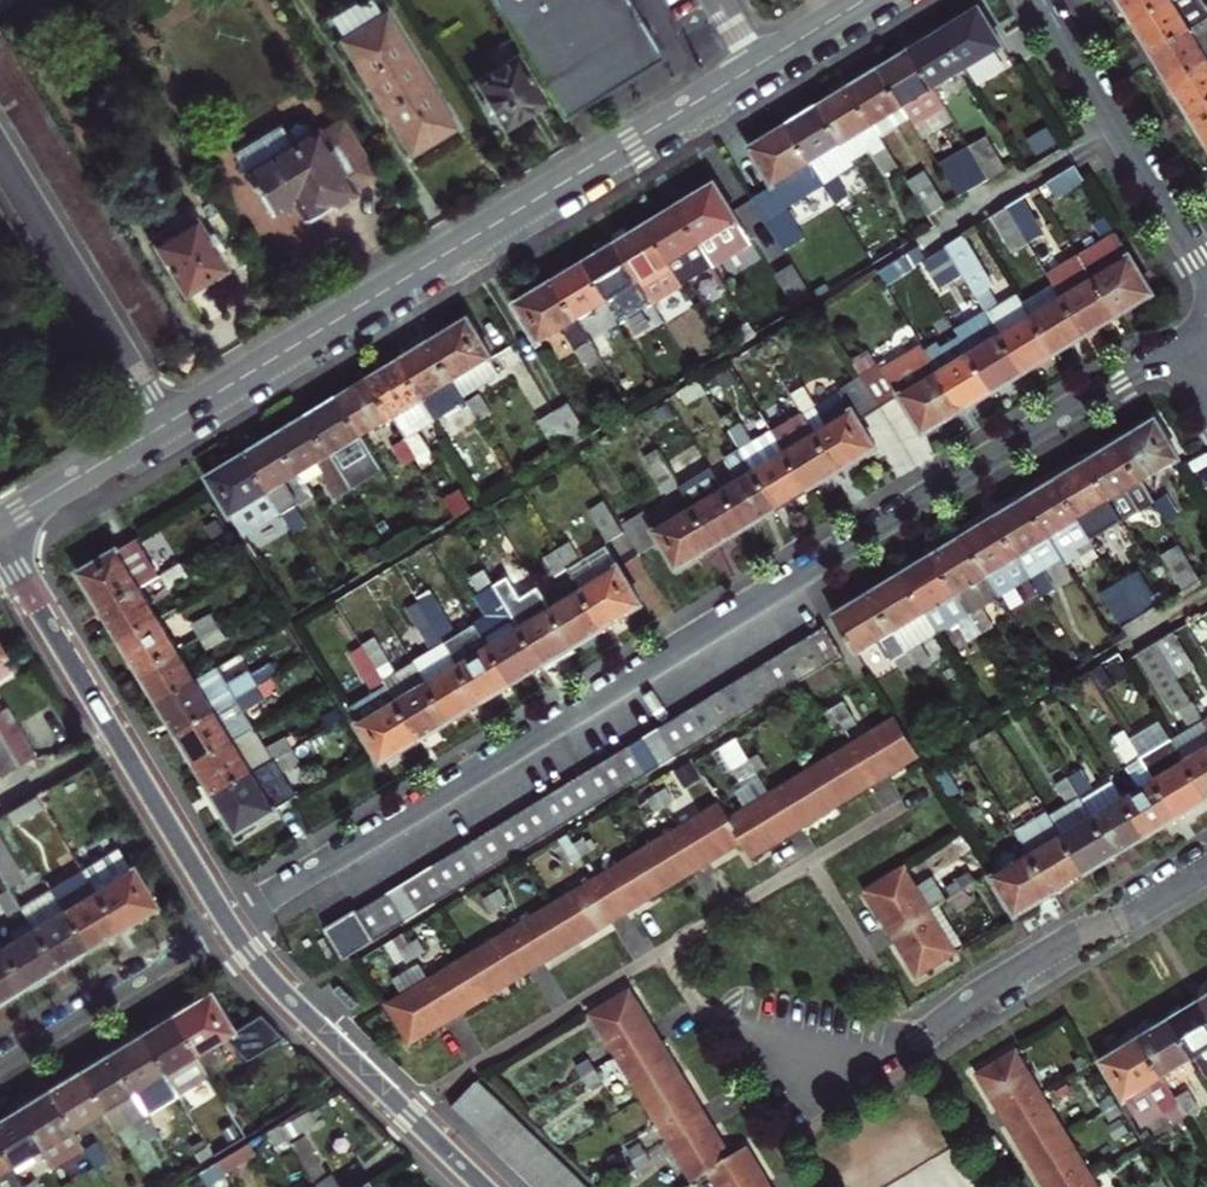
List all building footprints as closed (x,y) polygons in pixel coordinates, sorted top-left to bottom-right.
[(380,0),(370,0),(333,22),(401,136),(421,125),(442,113),(409,56),(412,54),(380,0)] [(550,119),(605,87),(653,58),(618,0),(480,0),(550,119)] [(1133,20),(1167,0),(1120,0),(1124,6),(1133,20)] [(1206,19),(1206,2),(1200,6),(1197,0),(1167,0),(1133,20),(1141,34),(1151,52),(1206,19)] [(966,70),(1004,47),(996,35),(979,7),(963,17),(941,31),(966,70)] [(1170,83),(1206,61),(1206,19),(1151,52),(1163,71),(1170,83)] [(934,89),(966,70),(941,31),(930,38),(910,49),(934,89)] [(14,48),(4,33),(0,35),(0,56),(14,48)] [(520,112),(534,104),(505,56),(496,40),(474,53),(484,68),(463,81),(470,92),(465,95),(480,121),(485,118),(492,129),(520,112)] [(902,109),(934,89),(910,49),(895,60),(878,70),(902,109)] [(1170,83),(1179,98),(1190,114),(1206,103),(1206,61),(1170,83)] [(1028,86),(1018,68),(1004,76),(1016,94),(1028,86)] [(867,76),(848,88),(872,127),(902,109),(878,70),(867,76)] [(872,127),(848,88),(832,98),(817,107),(848,157),(854,168),(872,156),(883,174),(896,167),(880,140),(872,127)] [(960,103),(947,110),(958,129),(971,121),(960,103)] [(1206,143),(1206,103),(1190,114),(1200,131),(1206,143)] [(816,176),(848,157),(817,107),(806,114),(801,117),(786,127),(816,176)] [(880,140),(910,121),(902,109),(872,127),(880,140)] [(336,115),(247,169),(268,205),(291,192),(305,215),(338,195),(350,188),(348,186),(371,172),(336,115)] [(787,208),(823,186),(816,176),(786,127),(771,136),(751,149),(774,186),(754,199),(786,251),(806,238),(787,208)] [(985,137),(969,147),(989,179),(1004,170),(985,137)] [(989,179),(969,147),(939,166),(958,198),(989,179)] [(848,157),(816,176),(823,186),(834,179),(854,168),(848,157)] [(1075,164),(1047,181),(1056,197),(1085,179),(1075,164)] [(923,175),(907,184),(928,218),(943,207),(923,175)] [(834,204),(845,198),(834,179),(823,186),(834,204)] [(752,243),(733,211),(716,182),(697,194),(677,206),(713,264),(752,243)] [(1020,197),(1006,206),(1028,243),(1043,234),(1020,197)] [(681,282),(713,264),(677,206),(659,217),(646,225),(681,282)] [(1006,206),(990,216),(1012,253),(1028,243),(1006,206)] [(1106,242),(1081,256),(1118,316),(1138,303),(1155,293),(1106,214),(1094,221),(1106,242)] [(233,272),(226,258),(215,239),(206,223),(164,248),(193,297),(211,285),(233,272)] [(684,287),(681,282),(646,225),(633,233),(616,243),(638,281),(650,300),(654,306),(684,287)] [(961,273),(986,313),(1023,374),(1040,364),(1055,355),(1021,301),(1017,293),(997,304),(987,288),(992,285),(961,234),(944,244),(961,273)] [(607,300),(638,281),(616,243),(599,253),(584,262),(607,300)] [(931,291),(961,273),(944,244),(913,263),(931,291)] [(1048,275),(1052,282),(1085,336),(1100,326),(1118,316),(1081,256),(1048,275)] [(911,271),(903,258),(876,274),(884,287),(911,271)] [(575,319),(607,300),(584,262),(570,271),(553,281),(575,319)] [(811,294),(792,262),(775,273),(795,304),(811,294)] [(600,358),(588,339),(575,319),(553,281),(536,291),(516,303),(539,340),(557,329),(570,350),(575,346),(587,366),(600,358)] [(1052,282),(1021,301),(1055,355),(1067,347),(1085,336),(1052,282)] [(663,321),(654,306),(650,300),(638,308),(650,328),(663,321)] [(1023,374),(986,313),(955,332),(959,338),(993,392),(1007,384),(1023,374)] [(432,341),(455,379),(492,356),(469,319),(449,330),(432,341)] [(756,335),(747,321),(735,327),(744,343),(756,335)] [(600,331),(588,339),(600,358),(612,352),(600,331)] [(993,392),(959,338),(938,350),(934,345),(923,351),(937,373),(961,412),(977,402),(993,392)] [(455,379),(432,341),(414,352),(400,361),(423,399),(455,379)] [(923,351),(886,374),(873,353),(853,365),(861,378),(880,409),(900,397),(923,435),(942,423),(961,412),(937,373),(923,351)] [(492,356),(455,379),(464,394),(501,372),(492,356)] [(418,429),(435,419),(423,399),(400,361),(385,370),(369,379),(392,418),(404,438),(417,459),(431,450),(418,429)] [(793,396),(804,416),(839,472),(856,462),(877,449),(860,421),(880,409),(861,378),(841,390),(843,393),(817,408),(805,389),(793,396)] [(392,418),(369,379),(353,389),(337,399),(361,437),(392,418)] [(699,382),(678,395),(684,405),(706,392),(699,382)] [(480,391),(467,400),(480,420),(493,412),(480,391)] [(381,471),(361,437),(337,399),(322,408),(306,418),(351,490),(381,471)] [(480,420),(467,400),(454,408),(466,428),(480,420)] [(556,414),(573,442),(587,433),(570,405),(556,414)] [(556,452),(573,442),(556,414),(539,424),(556,452)] [(839,472),(804,416),(772,434),(807,491),(822,482),(839,472)] [(276,436),(299,474),(318,464),(338,497),(351,490),(306,418),(290,428),(276,436)] [(1116,442),(1141,481),(1178,458),(1154,419),(1137,430),(1116,442)] [(728,429),(742,453),(777,510),(794,500),(807,491),(772,434),(768,428),(750,438),(740,422),(728,429)] [(286,482),(299,474),(276,436),(261,445),(245,454),(269,493),(282,514),(294,533),(306,525),(295,507),(299,503),(286,482)] [(417,459),(404,438),(391,446),(404,467),(417,459)] [(1085,461),(1122,521),(1153,501),(1141,481),(1116,442),(1100,452),(1085,461)] [(440,467),(431,450),(417,459),(427,475),(440,467)] [(665,497),(679,489),(666,467),(656,451),(642,459),(665,497)] [(777,510),(742,453),(726,462),(737,479),(721,488),(746,529),(760,520),(777,510)] [(232,516),(269,493),(245,454),(227,466),(208,478),(232,516)] [(681,457),(666,467),(679,489),(691,508),(715,547),(733,537),(746,529),(721,488),(711,471),(695,480),(681,457)] [(1055,480),(1091,540),(1122,521),(1085,461),(1073,468),(1069,471),(1055,480)] [(1023,499),(1059,557),(1062,563),(1070,558),(1076,549),(1091,539),(1055,480),(1040,489),(1023,499)] [(1165,494),(1153,501),(1165,520),(1177,513),(1165,494)] [(1010,507),(993,518),(1041,594),(1053,586),(1042,567),(1059,557),(1023,499),(1010,507)] [(605,502),(589,512),(608,543),(624,533),(605,502)] [(645,515),(624,528),(640,554),(660,541),(678,570),(699,557),(715,547),(691,508),(654,531),(645,515)] [(281,541),(294,533),(282,514),(269,522),(281,541)] [(978,527),(962,536),(998,594),(1016,584),(1027,602),(1041,594),(993,518),(978,527)] [(931,555),(978,632),(991,625),(980,606),(998,594),(962,536),(947,546),(931,555)] [(91,592),(103,612),(143,588),(160,578),(136,538),(80,573),(91,592)] [(569,544),(558,551),(570,570),(582,589),(605,628),(621,618),(642,605),(606,547),(581,563),(569,544)] [(1200,579),(1179,544),(1164,553),(1185,588),(1200,579)] [(558,576),(570,570),(558,551),(547,558),(558,576)] [(913,566),(900,574),(936,632),(955,621),(967,639),(978,632),(931,555),(913,566)] [(181,565),(160,578),(168,591),(188,578),(181,565)] [(487,618),(475,625),(512,685),(525,677),(544,667),(495,587),(484,568),(469,578),(478,593),(473,596),(487,618)] [(1133,571),(1117,581),(1139,616),(1155,606),(1133,571)] [(869,593),(917,670),(929,662),(918,643),(936,632),(900,574),(884,584),(869,593)] [(573,648),(550,609),(537,588),(520,598),(509,578),(495,587),(544,667),(559,657),(573,648)] [(1119,629),(1139,616),(1117,581),(1097,593),(1119,629)] [(122,643),(162,619),(143,588),(103,612),(113,628),(122,643)] [(582,589),(550,609),(573,648),(588,639),(605,628),(582,589)] [(904,678),(917,670),(869,593),(855,602),(849,606),(832,617),(854,652),(872,641),(887,664),(893,660),(904,678)] [(419,602),(482,704),(498,694),(512,685),(475,625),(458,636),(433,595),(419,602)] [(434,651),(416,663),(453,722),(464,715),(482,704),(419,602),(408,609),(434,651)] [(189,627),(197,640),(218,627),(210,614),(189,627)] [(181,650),(162,619),(122,643),(130,655),(140,674),(181,650)] [(823,625),(808,635),(827,667),(843,658),(823,625)] [(226,640),(218,627),(197,640),(205,653),(226,640)] [(1194,668),(1173,633),(1156,643),(1177,678),(1194,668)] [(808,635),(792,644),(812,677),(827,667),(808,635)] [(376,638),(363,646),(422,741),(439,731),(453,722),(416,663),(398,673),(376,638)] [(1206,795),(1206,728),(1203,721),(1177,678),(1156,643),(1139,654),(1174,711),(1179,708),(1191,728),(1173,739),(1206,795)] [(812,677),(792,644),(777,654),(797,686),(812,677)] [(376,696),(351,712),(383,766),(404,753),(422,741),(363,646),(350,654),(376,696)] [(159,704),(199,680),(181,650),(140,674),(150,690),(159,704)] [(777,654),(762,662),(782,695),(797,686),(777,654)] [(0,658),(0,676),(11,669),(4,655),(0,658)] [(762,662),(747,672),(767,704),(782,695),(762,662)] [(167,717),(178,735),(261,685),(252,671),(231,684),(221,667),(199,680),(159,704),(167,717)] [(747,672),(733,681),(752,713),(760,708),(767,704),(747,672)] [(718,690),(738,722),(752,713),(733,681),(718,690)] [(261,685),(178,735),(187,752),(196,766),(257,729),(246,711),(268,697),(261,685)] [(718,690),(703,699),(722,731),(738,722),(718,690)] [(688,708),(707,740),(722,731),(703,699),(688,708)] [(851,712),(843,699),(831,707),(845,730),(850,727),(844,717),(849,713),(851,712)] [(20,768),(37,759),(5,707),(2,709),(0,705),(0,735),(20,768)] [(688,708),(673,718),(692,749),(707,740),(688,708)] [(345,719),(340,711),(328,718),(332,727),(345,719)] [(855,724),(849,713),(844,717),(850,727),(855,724)] [(893,715),(851,740),(876,779),(886,773),(917,753),(893,715)] [(657,727),(677,759),(692,749),(673,718),(657,727)] [(657,727),(642,736),(661,768),(677,759),(657,727)] [(268,748),(257,729),(196,766),(205,779),(215,798),(294,750),(286,737),(268,748)] [(1130,740),(1178,818),(1193,807),(1206,799),(1206,795),(1173,739),(1154,751),(1142,732),(1130,740)] [(5,778),(20,768),(0,735),(0,770),(5,778)] [(627,745),(647,777),(661,768),(642,736),(627,745)] [(851,740),(810,765),(835,804),(867,785),(876,779),(851,740)] [(1123,797),(1147,836),(1161,827),(1178,818),(1130,740),(1119,746),(1130,765),(1127,766),(1139,787),(1123,797)] [(627,745),(612,755),(631,786),(647,777),(627,745)] [(761,749),(747,757),(756,771),(770,763),(761,749)] [(294,750),(215,798),(226,815),(238,834),(292,803),(279,782),(287,778),(284,772),(301,762),(294,750)] [(597,763),(616,796),(631,786),(612,755),(597,763)] [(744,779),(756,771),(747,757),(735,765),(744,779)] [(597,763),(582,773),(601,804),(616,796),(597,763)] [(1056,785),(1068,777),(1060,763),(1048,770),(1056,785)] [(802,825),(835,804),(810,765),(769,791),(793,830),(802,825)] [(1080,770),(1068,777),(1080,796),(1092,789),(1080,770)] [(567,782),(586,814),(601,804),(582,773),(567,782)] [(1052,821),(1085,874),(1099,865),(1116,855),(1083,801),(1080,796),(1068,777),(1056,785),(1072,810),(1052,821)] [(1132,845),(1147,836),(1123,797),(1114,781),(1083,801),(1116,855),(1132,845)] [(567,782),(552,792),(571,823),(586,814),(567,782)] [(1006,786),(994,793),(1018,833),(1030,826),(1006,786)] [(668,788),(656,795),(664,807),(676,800),(668,788)] [(786,835),(793,830),(769,791),(727,816),(742,841),(751,856),(786,835)] [(538,800),(556,832),(571,823),(552,792),(538,800)] [(35,793),(5,812),(11,824),(42,805),(35,793)] [(651,815),(664,807),(656,795),(643,803),(651,815)] [(538,800),(522,810),(541,841),(556,832),(538,800)] [(718,802),(677,828),(701,867),(708,862),(742,841),(727,816),(718,802)] [(507,819),(527,850),(541,841),(522,810),(507,819)] [(1018,833),(1029,852),(1054,893),(1072,882),(1085,874),(1052,821),(1048,814),(1030,826),(1018,833)] [(507,819),(491,828),(511,860),(527,850),(507,819)] [(477,837),(496,868),(511,860),(491,828),(477,837)] [(677,828),(635,853),(659,892),(693,872),(701,867),(677,828)] [(50,836),(61,855),(70,851),(62,838),(58,832),(50,836)] [(568,835),(555,843),(568,865),(581,857),(574,846),(568,835)] [(477,837),(462,846),(481,878),(496,868),(477,837)] [(63,908),(50,888),(32,898),(20,880),(24,877),(0,838),(0,873),(8,887),(20,906),(32,927),(56,966),(72,956),(86,947),(63,908)] [(574,846),(581,857),(594,850),(587,838),(574,846)] [(113,849),(94,861),(83,842),(70,851),(81,869),(93,890),(117,929),(135,916),(155,905),(132,866),(126,870),(113,849)] [(481,878),(462,846),(447,856),(466,887),(481,878)] [(80,898),(63,908),(86,947),(100,939),(117,929),(93,890),(81,869),(70,851),(61,855),(58,857),(69,875),(67,876),(80,898)] [(1054,893),(1029,852),(992,875),(1017,916),(1036,904),(1054,893)] [(635,853),(594,878),(618,917),(627,911),(659,892),(635,853)] [(450,896),(466,887),(447,856),(432,865),(450,896)] [(435,905),(450,896),(432,865),(417,874),(435,905)] [(886,925),(891,933),(930,909),(903,866),(864,890),(886,925)] [(961,890),(972,884),(963,870),(941,884),(949,897),(961,890)] [(421,914),(435,905),(417,874),(402,883),(421,914)] [(594,878),(554,903),(578,942),(611,922),(618,917),(594,878)] [(406,923),(421,914),(402,883),(387,892),(406,923)] [(8,887),(0,892),(0,901),(8,914),(20,906),(8,887)] [(506,887),(492,895),(500,907),(513,899),(506,887)] [(961,890),(949,897),(957,911),(969,903),(961,890)] [(371,902),(390,933),(406,923),(387,892),(371,902)] [(486,916),(500,907),(492,895),(479,903),(486,916)] [(371,902),(355,912),(374,943),(390,933),(371,902)] [(554,903),(512,928),(536,967),(545,962),(578,942),(554,903)] [(936,905),(930,909),(957,953),(963,949),(936,905)] [(917,977),(957,953),(930,909),(891,933),(895,940),(917,977)] [(323,928),(343,961),(374,943),(355,912),(353,910),(323,928)] [(32,927),(2,945),(25,984),(40,975),(56,966),(32,927)] [(512,928),(471,953),(495,992),(529,972),(536,967),(512,928)] [(424,937),(410,946),(418,958),(431,950),(424,937)] [(11,993),(25,984),(2,945),(0,946),(0,1000),(11,993)] [(405,965),(418,958),(410,946),(397,953),(405,965)] [(444,953),(422,966),(430,979),(454,1018),(463,1012),(495,992),(471,953),(452,965),(444,953)] [(394,980),(403,995),(430,979),(422,966),(421,963),(394,980)] [(411,1043),(445,1023),(454,1018),(430,979),(387,1005),(411,1043)] [(629,990),(585,1016),(612,1059),(655,1033),(650,1024),(629,990)] [(171,1017),(194,1056),(206,1048),(232,1033),(209,994),(191,1005),(171,1017)] [(1206,1076),(1206,1012),(1199,1001),(1182,1012),(1169,1019),(1193,1058),(1200,1069),(1205,1077),(1206,1076)] [(207,1077),(207,1076),(194,1056),(171,1017),(155,1027),(140,1036),(163,1074),(176,1095),(195,1083),(207,1103),(219,1096),(207,1077)] [(1163,1077),(1193,1058),(1169,1019),(1155,1028),(1138,1038),(1163,1077)] [(637,1100),(681,1074),(660,1040),(655,1033),(612,1059),(637,1100)] [(163,1074),(140,1036),(126,1044),(109,1054),(133,1093),(163,1074)] [(1163,1077),(1138,1038),(1119,1050),(1100,1061),(1125,1100),(1163,1077)] [(207,1077),(219,1070),(206,1048),(194,1056),(207,1076),(207,1077)] [(1042,1095),(1016,1052),(978,1075),(999,1111),(1004,1119),(1042,1095)] [(1070,1061),(1077,1073),(1092,1064),(1085,1052),(1070,1061)] [(146,1114),(145,1114),(133,1093),(109,1054),(93,1064),(79,1073),(102,1112),(114,1132),(133,1120),(145,1140),(157,1133),(146,1114)] [(1170,1088),(1200,1069),(1193,1058),(1163,1077),(1170,1088)] [(571,1067),(578,1079),(591,1072),(584,1059),(571,1067)] [(612,1059),(599,1067),(612,1088),(624,1080),(612,1059)] [(219,1096),(223,1102),(235,1095),(219,1070),(207,1077),(219,1096)] [(599,1084),(591,1072),(578,1079),(586,1092),(599,1084)] [(102,1112),(79,1073),(65,1081),(48,1092),(71,1130),(102,1112)] [(681,1074),(637,1100),(663,1141),(706,1115),(701,1107),(681,1074)] [(452,1107),(466,1120),(491,1094),(477,1081),(452,1107)] [(1188,1087),(1174,1095),(1186,1114),(1200,1106),(1188,1087)] [(17,1111),(40,1149),(52,1169),(83,1150),(71,1130),(48,1092),(32,1101),(17,1111)] [(478,1132),(503,1106),(491,1094),(466,1120),(478,1132)] [(1067,1136),(1042,1095),(1004,1119),(1009,1127),(1028,1159),(1067,1136)] [(1097,1104),(1103,1114),(1118,1105),(1111,1095),(1097,1104)] [(1173,1122),(1186,1114),(1174,1095),(1162,1104),(1173,1122)] [(1118,1105),(1103,1114),(1109,1124),(1124,1115),(1118,1105)] [(478,1132),(490,1144),(516,1119),(503,1106),(478,1132)] [(146,1114),(157,1133),(168,1126),(157,1107),(146,1114)] [(307,1109),(279,1126),(286,1138),(314,1121),(307,1109)] [(17,1111),(3,1119),(0,1121),(0,1151),(10,1167),(40,1149),(17,1111)] [(663,1141),(689,1183),(705,1173),(732,1158),(712,1125),(706,1115),(663,1141)] [(502,1156),(528,1131),(516,1119),(490,1144),(502,1156)] [(278,1124),(265,1132),(277,1151),(289,1143),(289,1142),(286,1138),(279,1126),(278,1124)] [(540,1143),(528,1131),(502,1156),(514,1168),(540,1143)] [(327,1176),(302,1134),(289,1142),(289,1143),(314,1185),(316,1186),(338,1186),(330,1174),(327,1176)] [(1067,1136),(1028,1159),(1045,1186),(1076,1186),(1093,1177),(1067,1136)] [(621,1149),(629,1162),(642,1154),(634,1142),(621,1149)] [(514,1168),(528,1181),(553,1155),(540,1143),(514,1168)] [(84,1151),(95,1169),(108,1163),(97,1144),(84,1151)] [(705,1173),(714,1186),(768,1186),(764,1180),(745,1150),(732,1158),(705,1173)] [(10,1167),(0,1151),(0,1186),(22,1186),(10,1167)] [(642,1154),(629,1162),(637,1175),(650,1168),(642,1154)] [(534,1186),(546,1186),(566,1168),(553,1155),(528,1181),(534,1186)] [(216,1162),(198,1173),(206,1186),(225,1175),(216,1162)] [(578,1180),(566,1168),(546,1186),(571,1186),(578,1180)] [(1104,1170),(1093,1177),(1099,1186),(1114,1186),(1104,1170)] [(1076,1186),(1099,1186),(1093,1177),(1076,1186)] [(1163,1178),(1149,1186),(1168,1186),(1169,1186),(1163,1178)]
